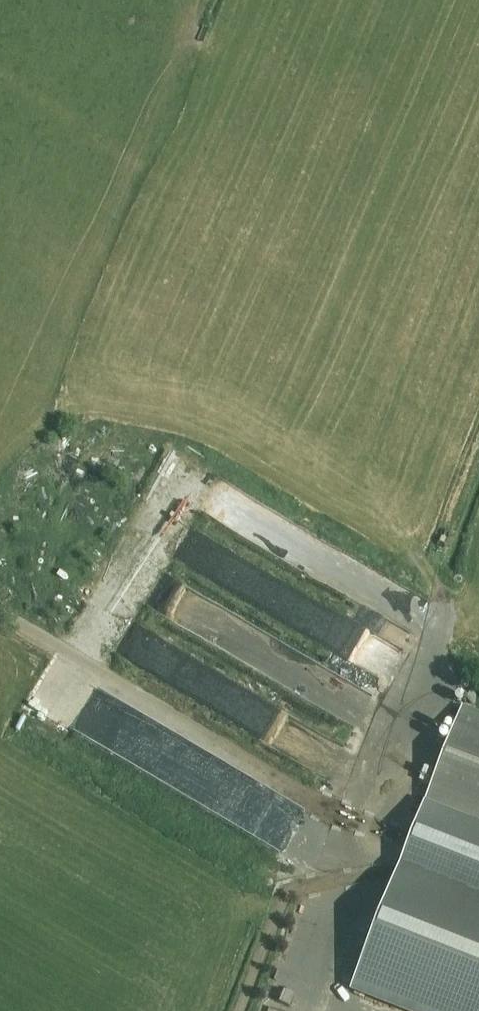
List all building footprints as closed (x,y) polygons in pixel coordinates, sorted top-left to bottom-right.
[(371,627),(386,632),(391,620),(376,615),(371,627)] [(328,667),(378,689),(384,675),(334,653),(328,667)] [(463,710),(353,990),(407,1010),(478,1010),(478,716),(463,710)]
